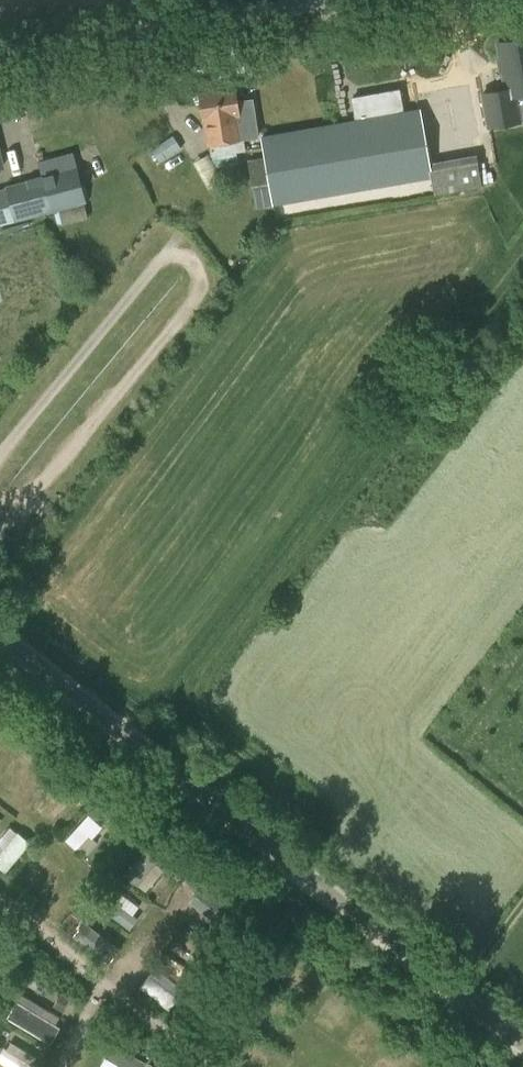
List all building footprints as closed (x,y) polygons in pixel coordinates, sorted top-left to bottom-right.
[(515,94),(522,93),(522,37),(498,41),(505,88),(515,94)] [(229,129),(232,150),(245,148),(235,82),(218,84),(216,77),(200,80),(201,87),(199,87),(201,100),(220,97),(225,130),(229,129)] [(404,110),(400,86),(353,95),(357,118),(262,135),(266,157),(249,160),(257,204),(431,173),(434,194),(482,186),(477,154),(430,162),(420,107),(404,110)] [(519,120),(515,94),(505,88),(482,92),(487,125),(519,120)] [(151,148),(160,161),(181,148),(173,134),(151,148)] [(35,217),(35,213),(52,209),(50,201),(77,194),(70,169),(5,185),(6,187),(0,189),(0,226),(35,217)] [(391,201),(418,197),(416,184),(389,189),(391,201)] [(59,782),(39,807),(58,823),(78,798),(59,782)] [(72,841),(94,855),(117,818),(95,804),(72,841)] [(0,839),(0,863),(8,870),(34,842),(15,823),(0,839)] [(130,869),(146,881),(170,852),(155,839),(130,869)] [(175,897),(213,925),(229,903),(192,875),(175,897)] [(113,910),(131,929),(145,916),(127,897),(113,910)] [(155,965),(141,986),(174,1008),(188,987),(155,965)] [(14,1021),(58,1040),(66,1022),(22,1003),(14,1021)] [(44,1059),(10,1037),(0,1052),(0,1057),(15,1066),(39,1066),(44,1059)] [(103,1066),(165,1066),(166,1061),(109,1046),(103,1066)]
